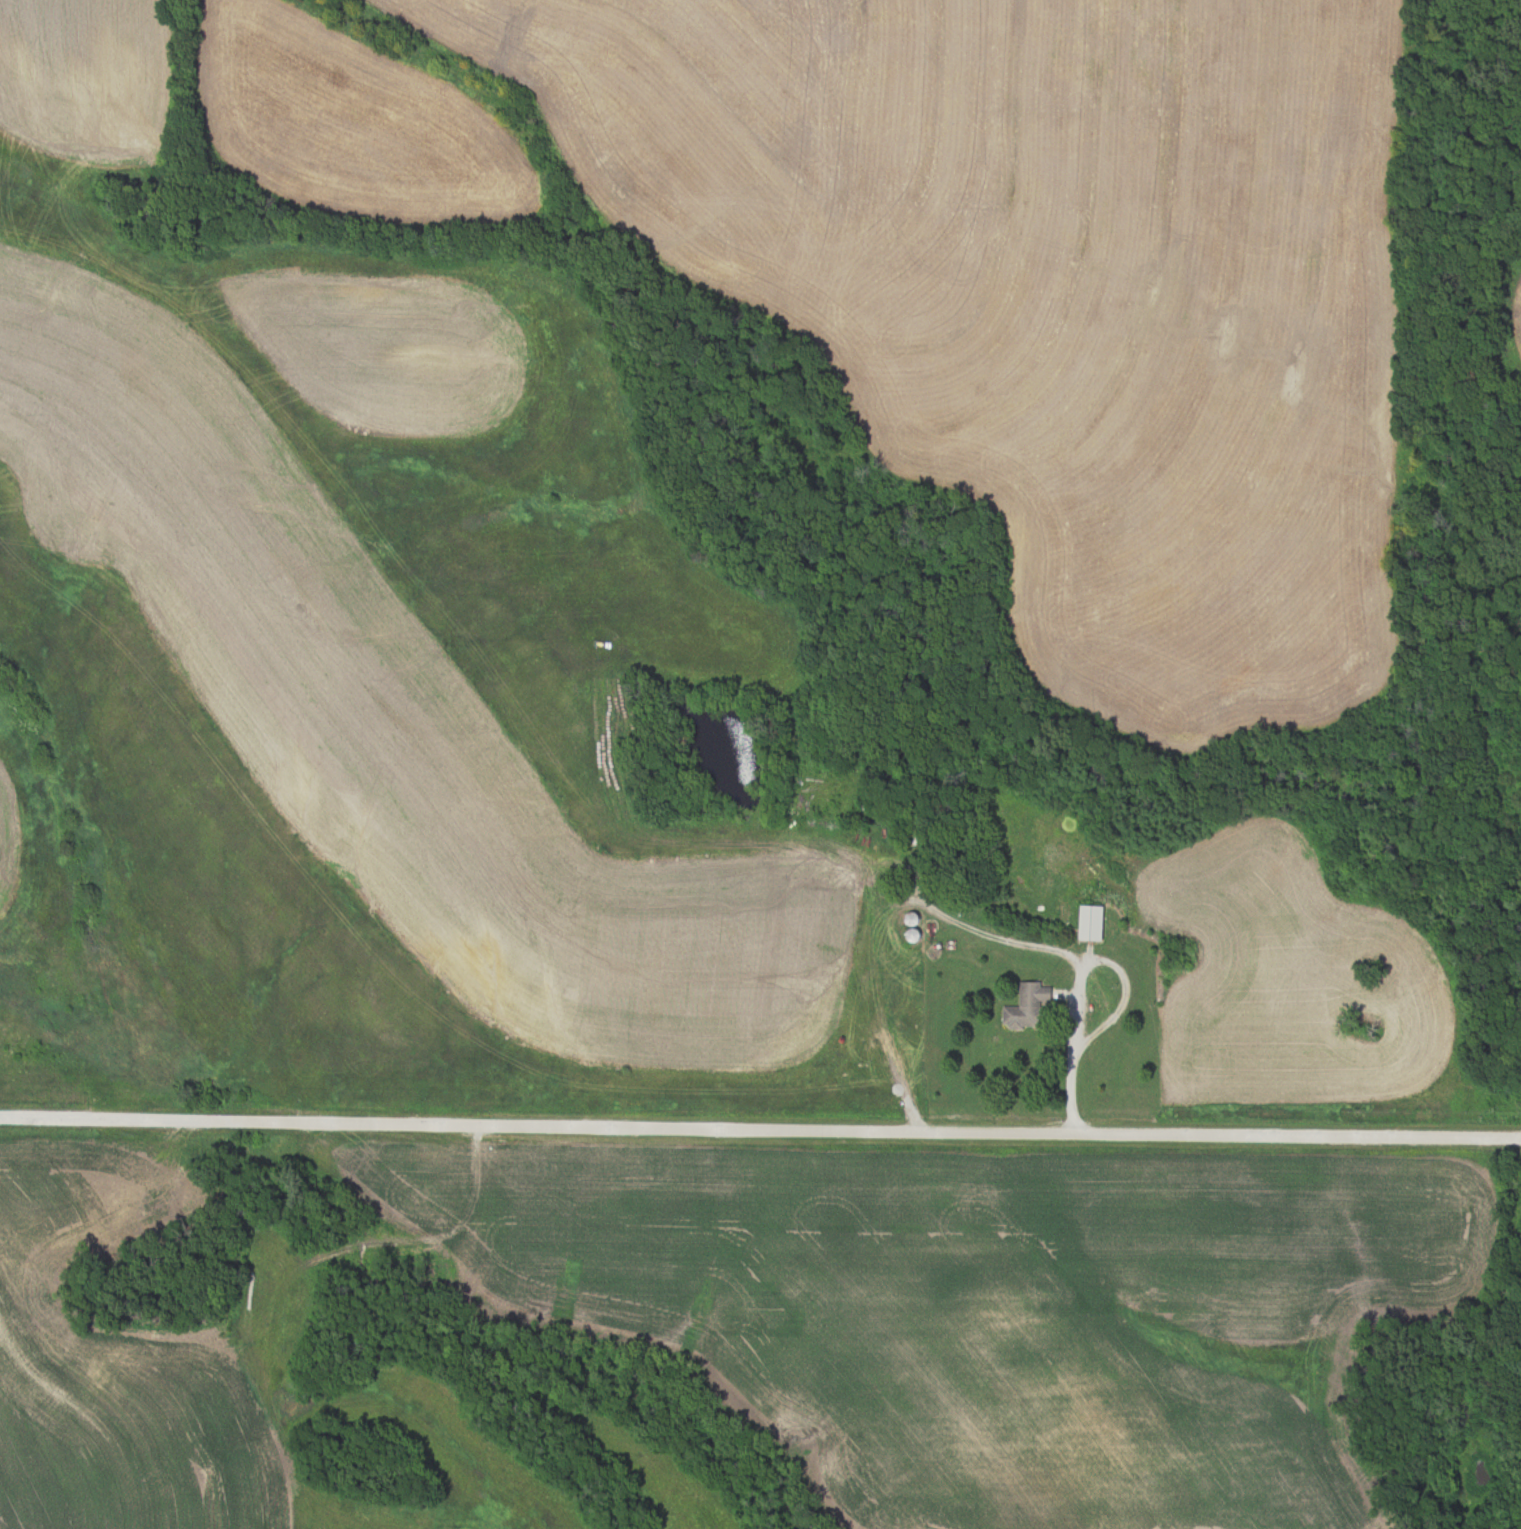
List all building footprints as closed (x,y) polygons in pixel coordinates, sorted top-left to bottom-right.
[(908,926),(915,920),(907,911),(900,918),(907,926),(899,933),(907,943),(916,935),(908,926)] [(1001,1029),(1036,1029),(1036,1001),(1047,1001),(1048,983),(1017,983),(1017,1006),(1001,1006),(1001,1029)]
